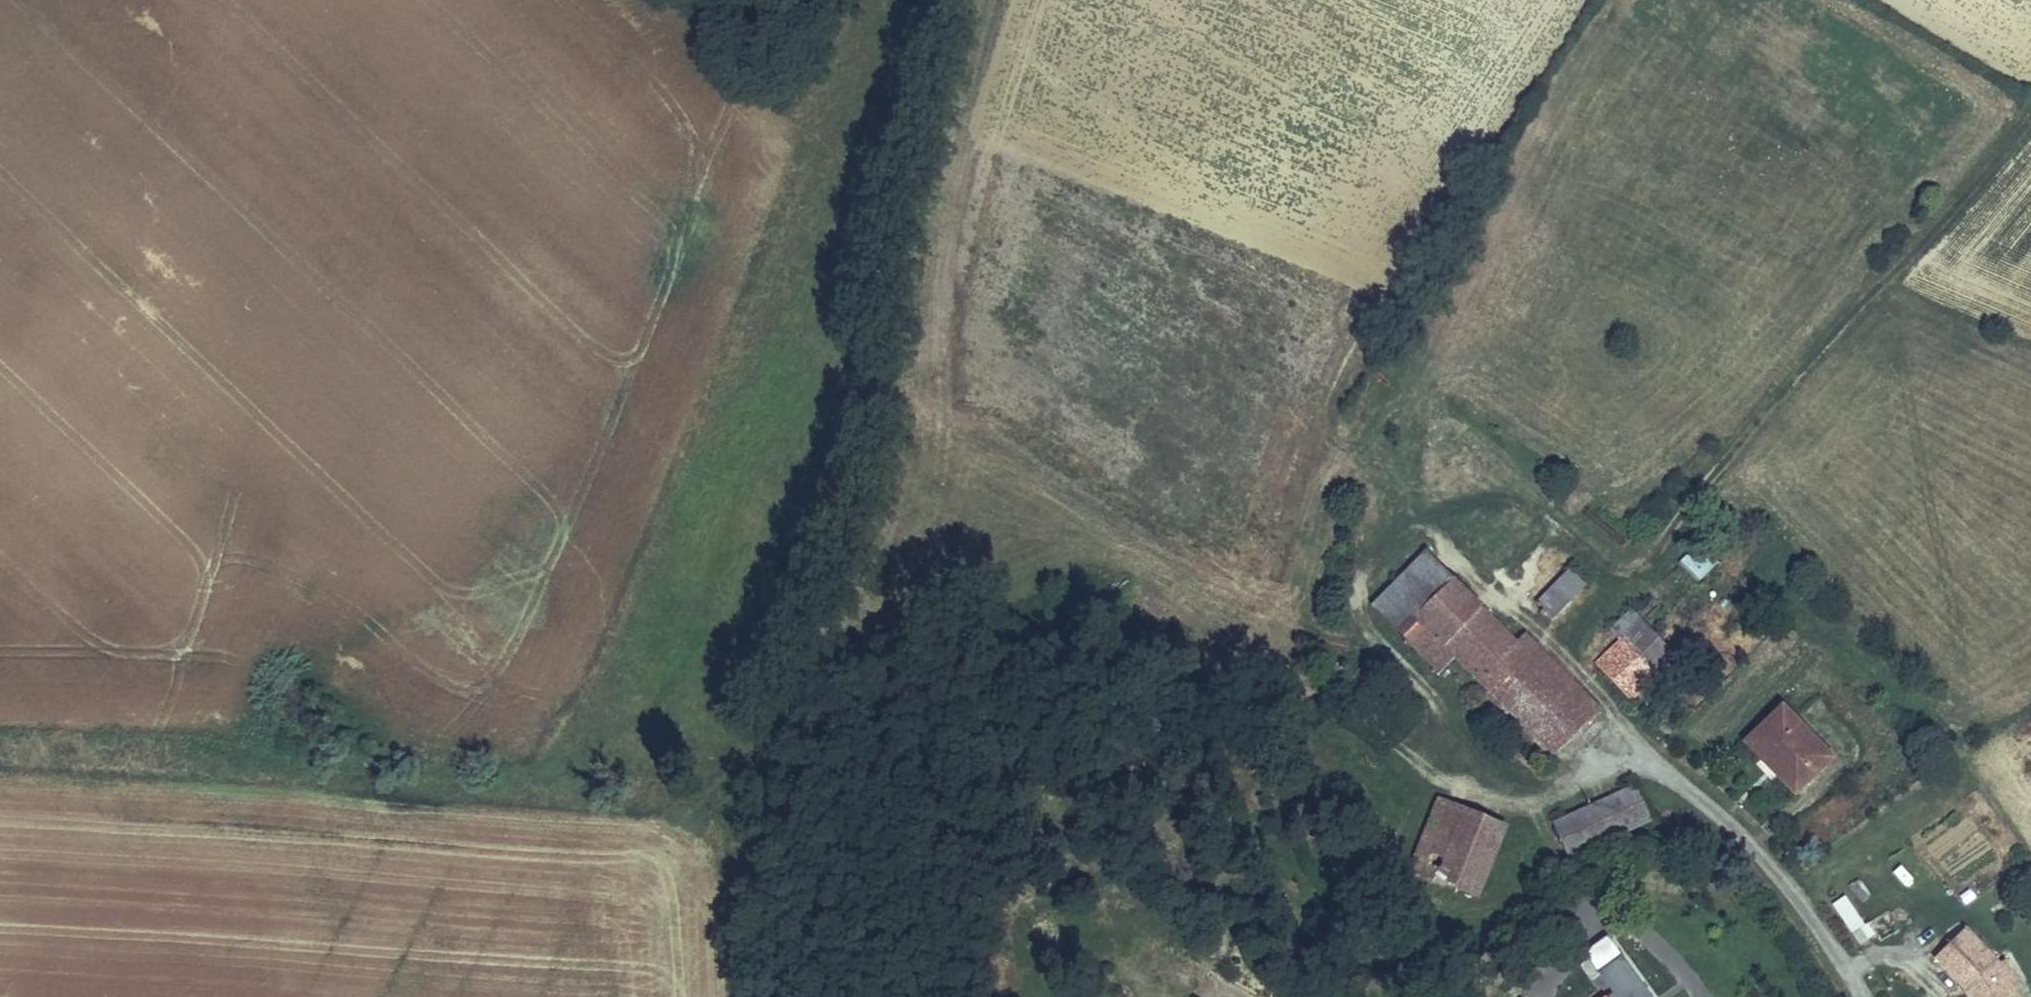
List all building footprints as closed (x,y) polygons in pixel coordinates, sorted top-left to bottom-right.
[(1679,561),(1698,580),(1715,564),(1696,544),(1679,561)] [(1374,611),(1396,644),(1446,594),(1422,565),(1374,611)] [(1513,660),(1446,594),(1396,644),(1430,678),(1444,664),(1544,765),(1591,718),(1576,703),(1566,713),(1513,660)] [(1554,597),(1534,621),(1549,634),(1569,610),(1554,597)] [(1675,656),(1627,609),(1611,628),(1619,635),(1596,661),(1632,700),(1675,656)] [(1513,660),(1566,713),(1576,703),(1523,650),(1513,660)] [(1823,759),(1776,712),(1734,755),(1781,801),(1823,759)] [(1632,796),(1544,838),(1556,871),(1617,843),(1649,832),(1632,796)] [(1489,838),(1427,812),(1397,879),(1460,905),(1489,838)] [(1844,895),(1830,903),(1856,945),(1870,937),(1844,895)] [(1585,954),(1619,996),(1655,996),(1608,936),(1585,954)] [(1932,972),(1957,996),(2011,996),(1999,975),(1997,972),(1965,937),(1932,972)] [(1999,975),(2011,996),(2025,996),(2010,969),(1999,975)] [(1603,996),(1592,980),(1570,996),(1602,996),(1603,996)]
